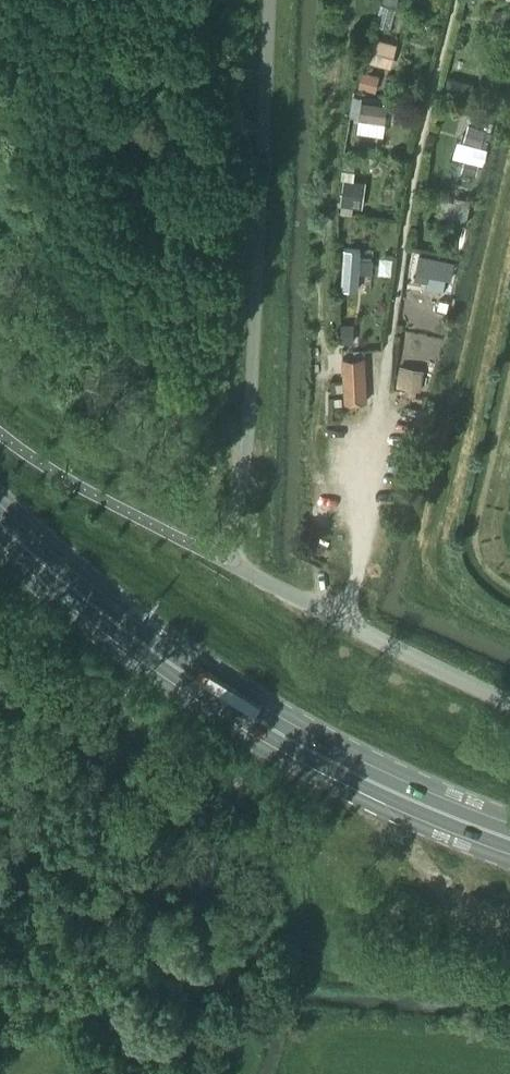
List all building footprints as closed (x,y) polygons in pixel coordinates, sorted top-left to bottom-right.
[(374,35),(368,59),(392,64),(397,41),(374,35)] [(377,88),(378,73),(363,71),(361,86),(377,88)] [(360,131),(386,133),(388,99),(362,97),(360,131)] [(466,122),(459,153),(486,159),(493,127),(466,122)] [(365,204),(366,178),(344,178),(343,204),(365,204)] [(469,217),(470,198),(445,197),(444,216),(469,217)] [(360,250),(344,249),(341,289),(357,290),(360,250)] [(454,261),(419,254),(414,278),(428,281),(429,276),(450,280),(454,261)] [(364,357),(342,358),(345,402),(367,401),(364,357)]
